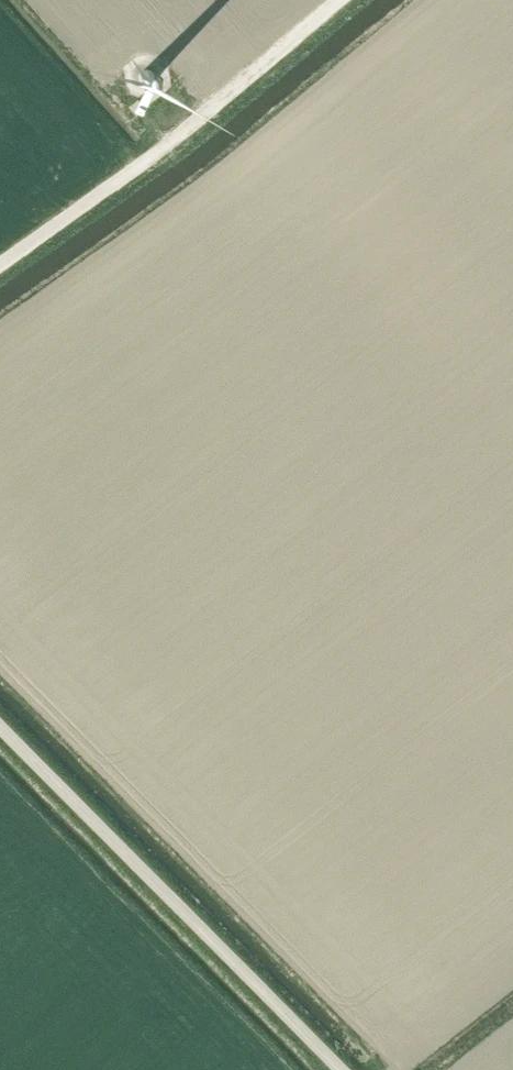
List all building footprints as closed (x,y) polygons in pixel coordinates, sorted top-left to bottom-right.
[(154,78),(154,76),(154,75),(154,73),(153,72),(152,70),(151,69),(150,68),(148,68),(146,67),(144,68),(143,68),(141,69),(140,70),(139,71),(138,73),(137,74),(137,76),(137,77),(138,79),(138,80),(139,82),(141,83),(142,84),(144,84),(145,85),(147,85),(149,84),(150,83),(152,82),(153,81),(154,79),(154,78)]
